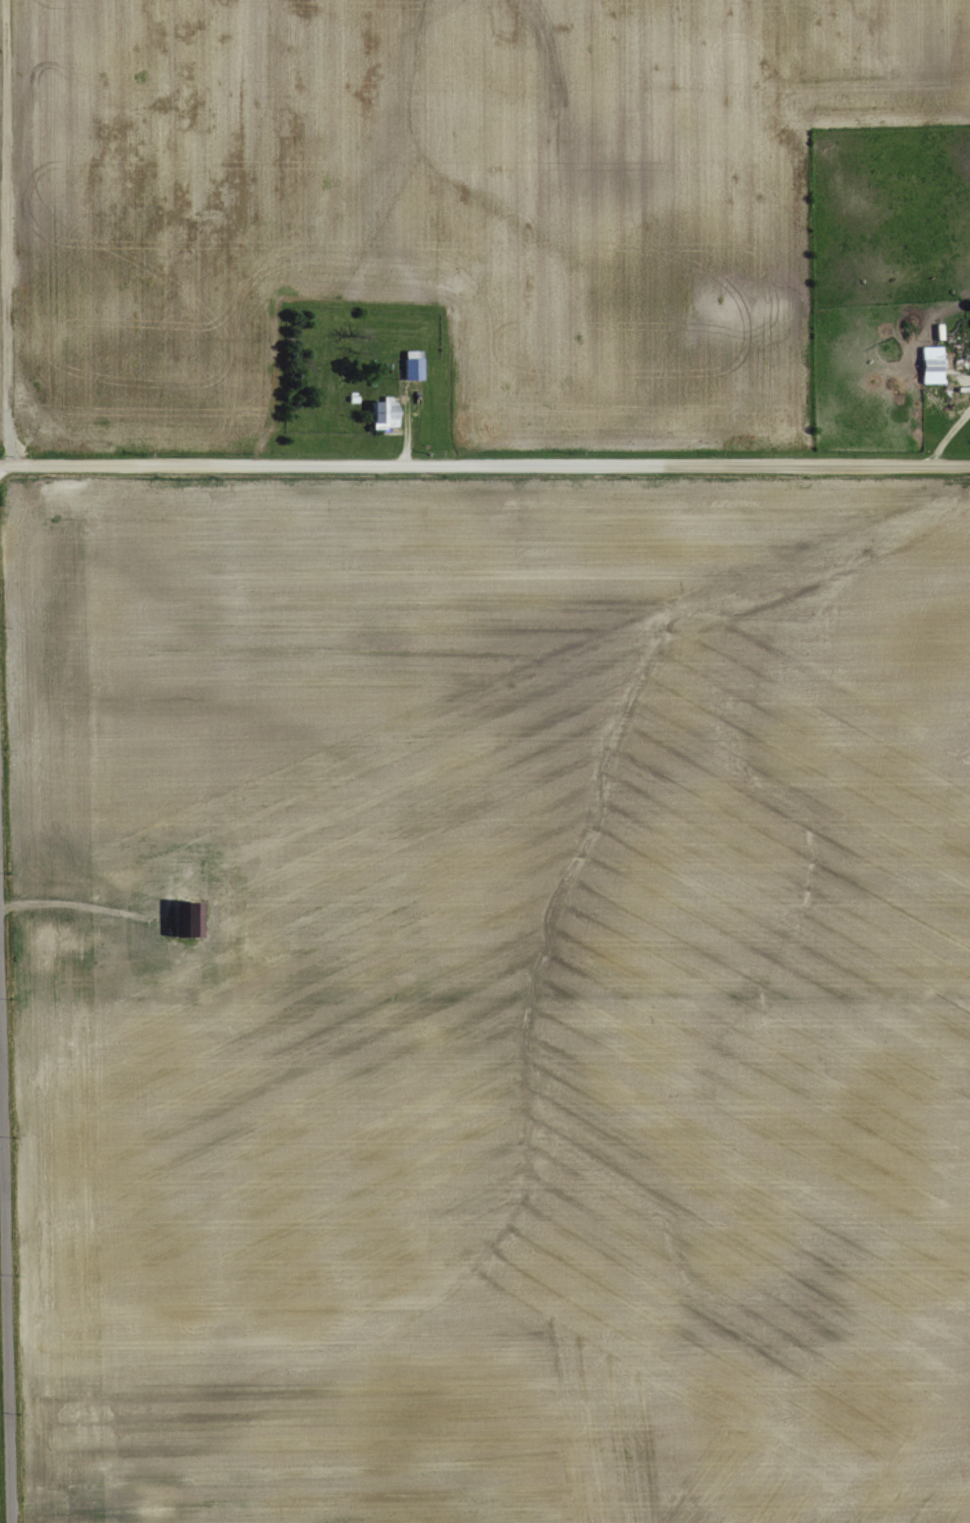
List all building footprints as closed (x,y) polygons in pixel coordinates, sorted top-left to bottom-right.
[(938,345),(917,345),(916,381),(937,382),(938,345)] [(401,357),(400,377),(417,378),(418,357),(401,357)] [(174,902),(174,937),(193,937),(193,902),(174,902)]
